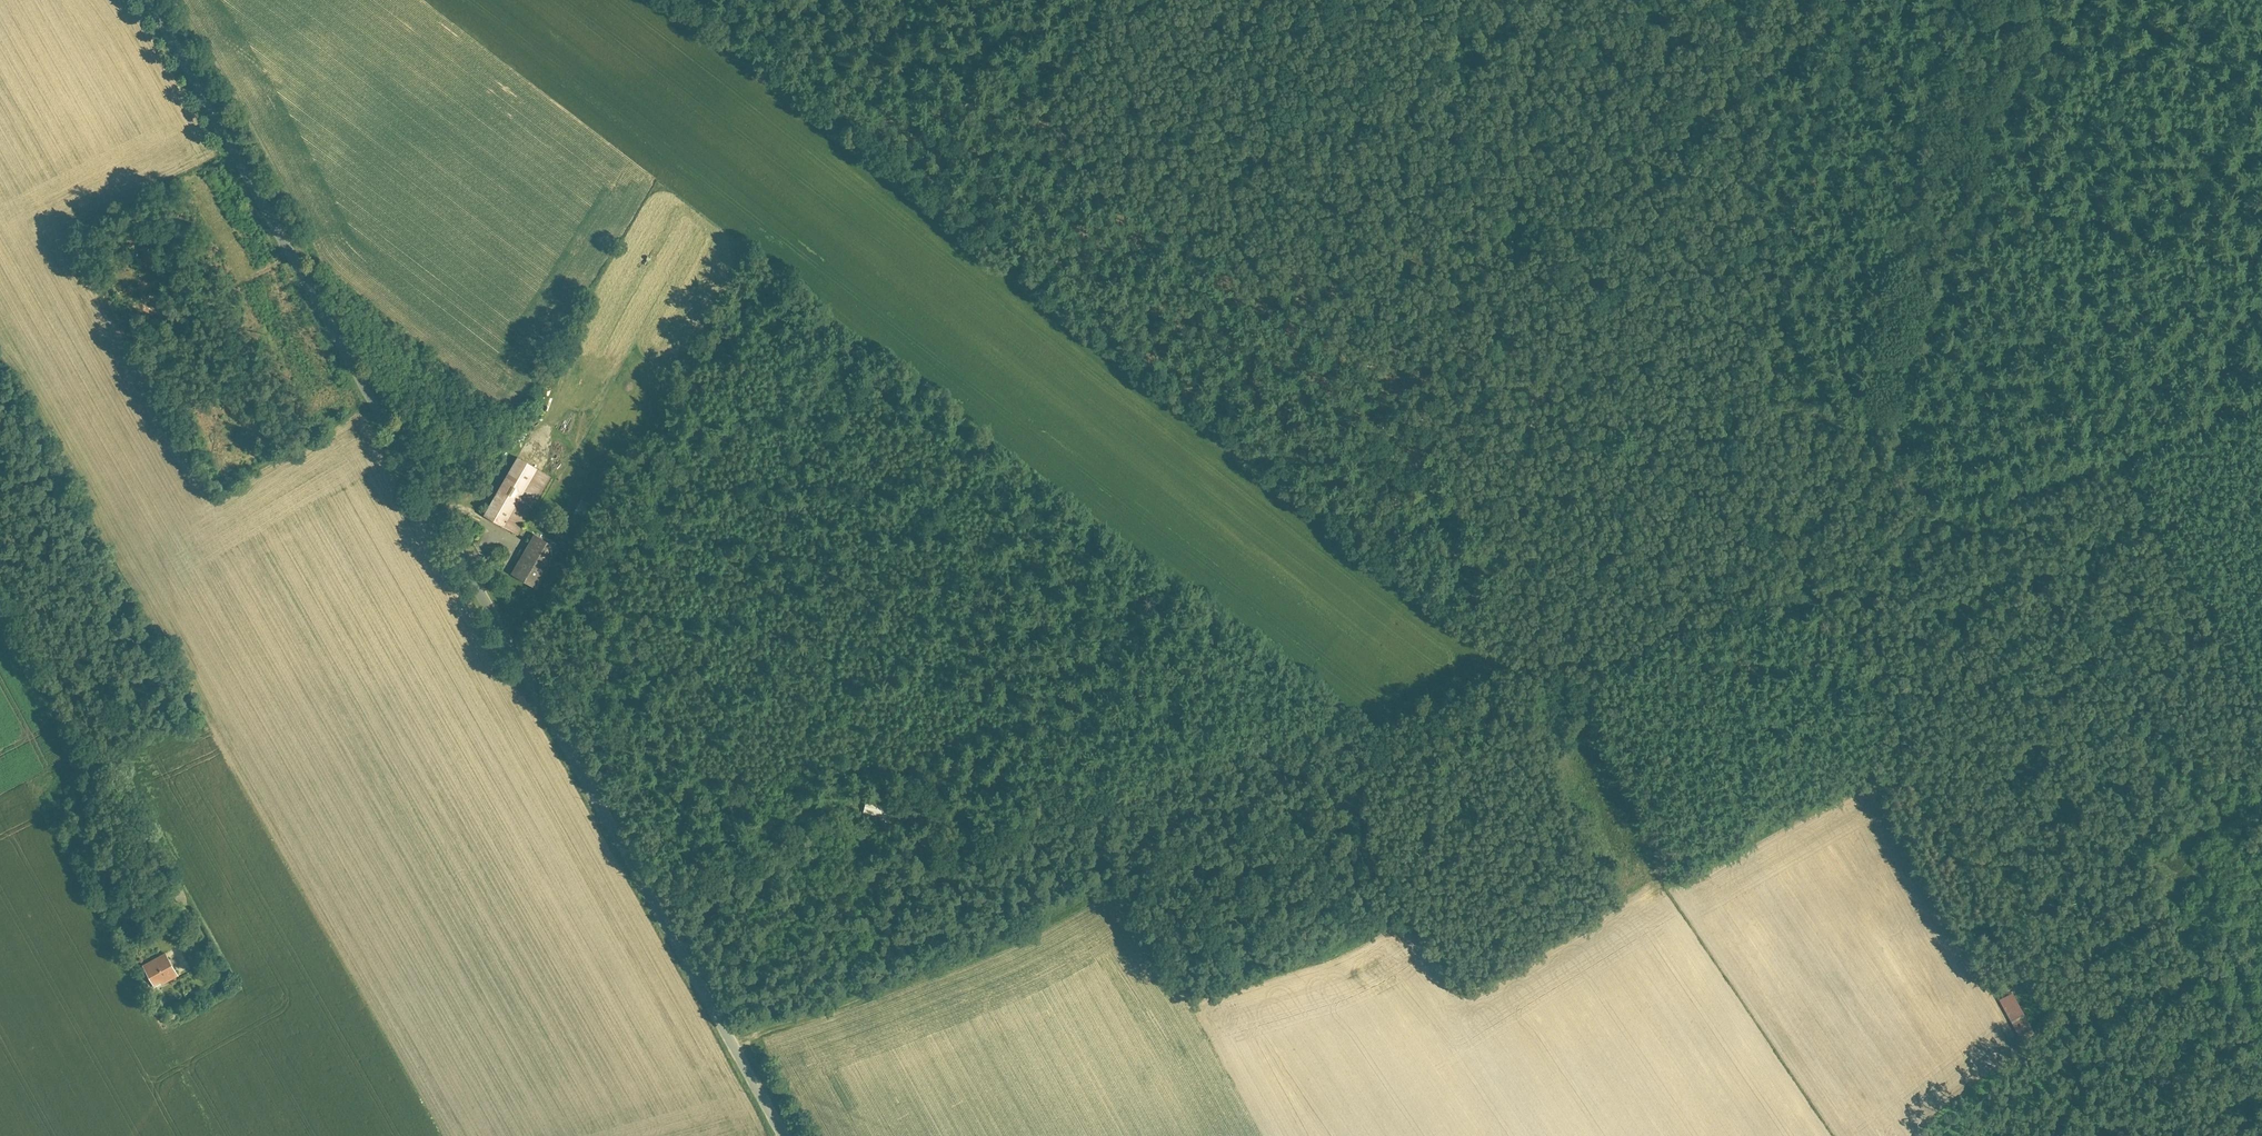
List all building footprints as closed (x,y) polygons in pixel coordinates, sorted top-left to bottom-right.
[(487,516),(521,535),(552,479),(518,460),(487,516)] [(580,500),(574,512),(584,516),(589,504),(580,500)] [(532,535),(510,575),(532,588),(555,548),(532,535)] [(164,952),(143,964),(156,987),(177,976),(164,952)]
